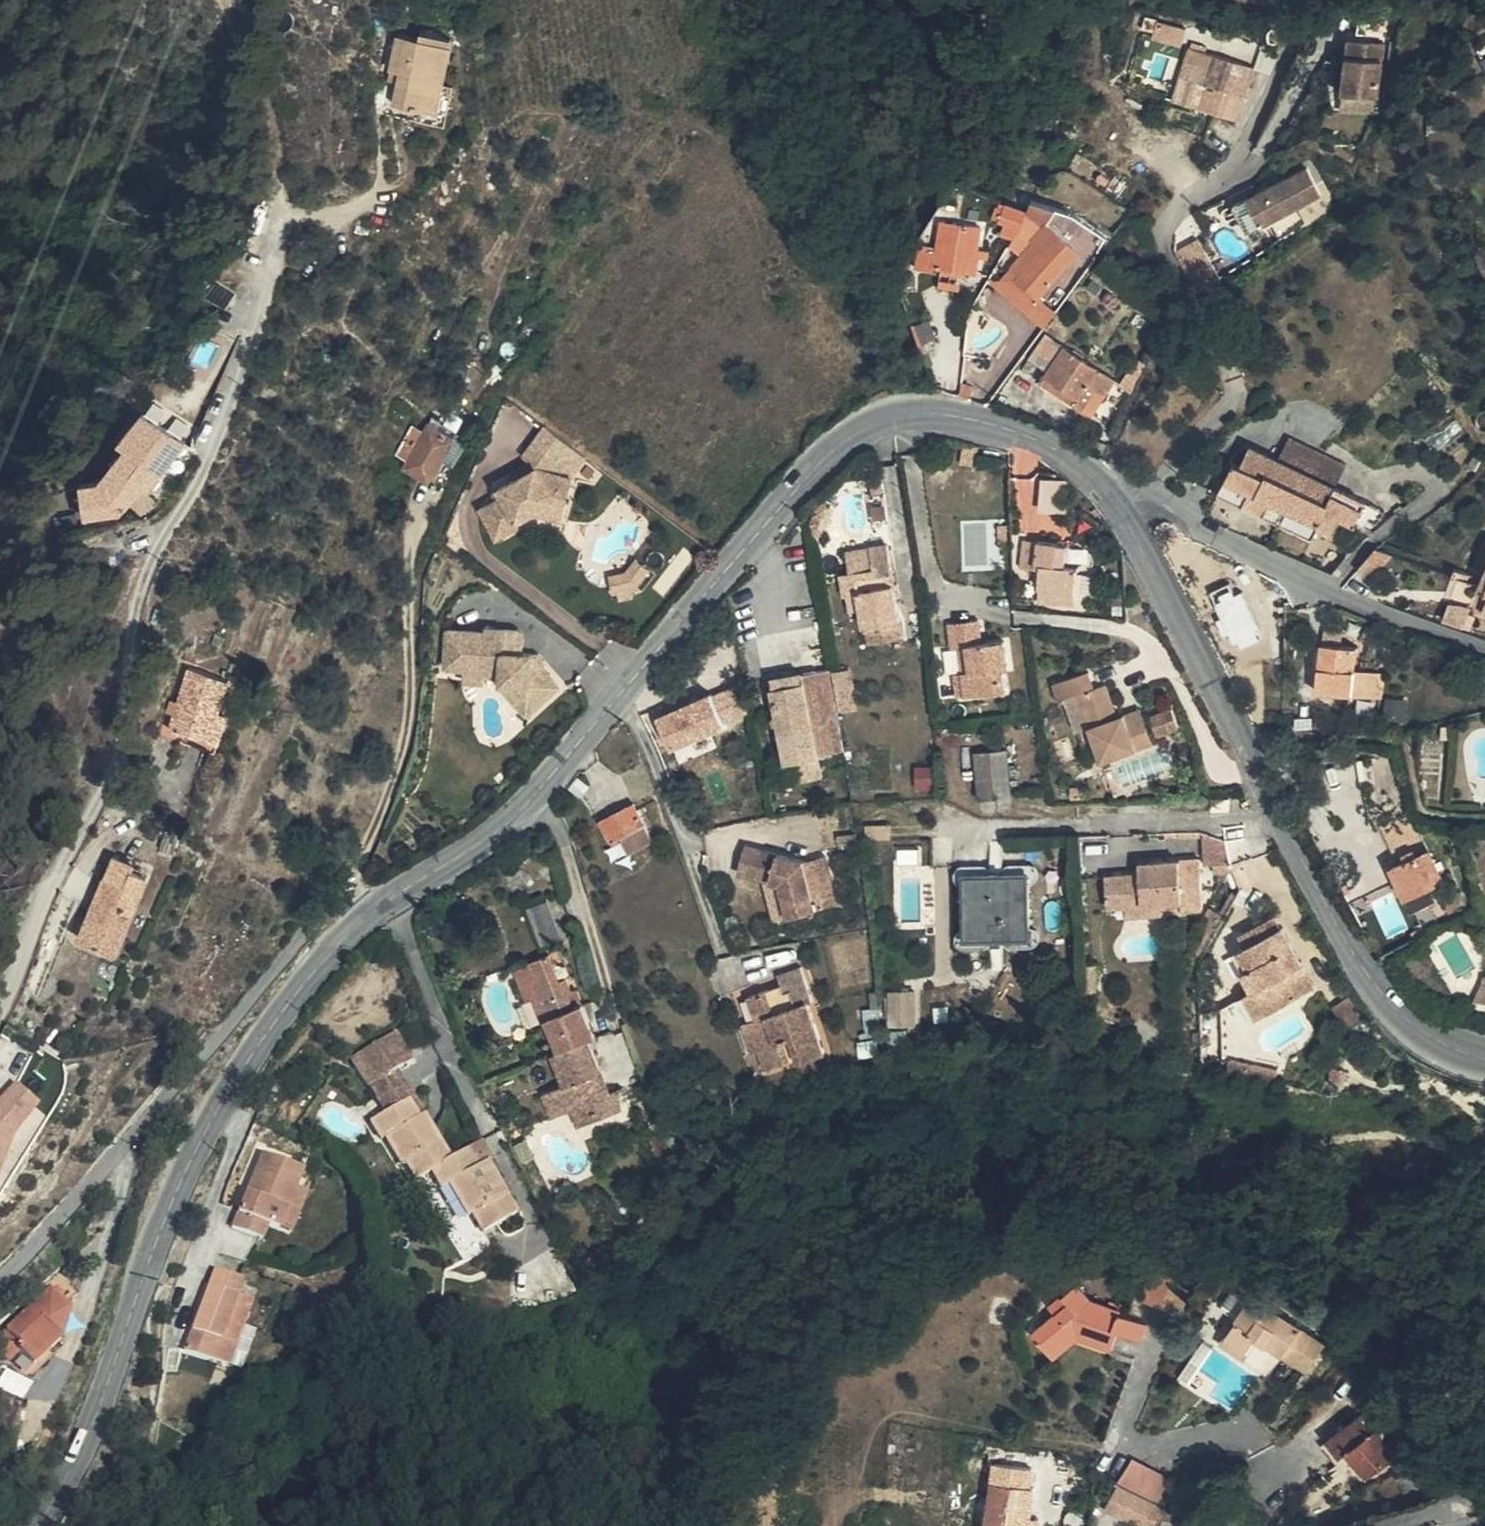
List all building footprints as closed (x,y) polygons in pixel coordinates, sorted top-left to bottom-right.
[(1392,4),(1368,1),(1364,31),(1389,34),(1392,4)] [(1190,25),(1161,17),(1156,34),(1184,43),(1190,25)] [(1389,34),(1364,31),(1353,30),(1345,86),(1381,92),(1389,34)] [(441,124),(451,69),(457,36),(431,32),(429,41),(409,37),(399,93),(410,95),(406,117),(441,124)] [(1240,117),(1257,65),(1192,44),(1175,96),(1240,117)] [(1378,114),(1381,92),(1345,86),(1342,108),(1378,114)] [(1246,207),(1259,234),(1333,197),(1319,170),(1246,207)] [(1011,204),(1029,218),(1034,209),(1038,203),(1020,191),(1011,204)] [(1034,209),(1047,219),(1057,208),(1040,200),(1038,203),(1034,209)] [(1087,248),(1099,235),(1062,204),(1051,218),(1087,248)] [(1029,218),(1011,244),(1018,251),(1020,249),(1023,251),(1013,262),(1021,269),(1017,275),(1039,294),(1079,246),(1047,219),(1034,209),(1029,218)] [(979,253),(981,244),(984,221),(945,214),(940,247),(923,244),(919,264),(936,267),(937,262),(944,264),(964,267),(978,269),(981,253),(979,253)] [(1180,249),(1198,284),(1215,276),(1223,272),(1205,237),(1180,249)] [(991,246),(981,244),(979,253),(981,253),(990,255),(991,246)] [(1021,269),(1013,262),(1002,275),(990,275),(1047,322),(1057,308),(1039,294),(1017,275),(1021,269)] [(964,267),(944,264),(941,282),(961,286),(964,267)] [(1215,276),(1198,284),(1201,290),(1226,278),(1223,272),(1215,276)] [(1052,366),(1066,344),(1049,332),(1033,354),(1052,366)] [(1117,377),(1066,344),(1052,366),(1048,372),(1081,394),(1077,400),(1094,411),(1117,377)] [(1145,361),(1139,357),(1124,383),(1134,389),(1145,361)] [(1048,372),(1044,378),(1077,400),(1081,394),(1048,372)] [(963,391),(973,394),(977,383),(964,379),(963,391)] [(149,483),(154,487),(189,439),(146,408),(124,438),(130,442),(103,479),(85,481),(89,516),(128,512),(134,503),(149,483)] [(431,434),(417,463),(414,469),(433,479),(453,438),(435,426),(431,434)] [(402,453),(408,458),(424,431),(418,427),(402,453)] [(572,447),(547,428),(523,460),(531,465),(538,471),(555,471),(572,447)] [(424,431),(408,458),(417,463),(431,434),(424,431)] [(1323,450),(1298,437),(1286,460),(1302,468),(1312,473),(1323,450)] [(966,443),(963,460),(979,463),(981,446),(966,443)] [(1266,514),(1282,521),(1299,487),(1294,485),(1302,468),(1286,460),(1252,444),(1241,466),(1235,463),(1221,491),(1246,504),(1253,488),(1273,498),(1266,514)] [(538,471),(531,465),(512,476),(516,483),(499,493),(501,495),(494,499),(497,505),(482,514),(499,542),(522,528),(519,524),(536,514),(554,503),(567,506),(571,479),(586,457),(572,447),(555,471),(538,471)] [(1323,450),(1312,473),(1338,485),(1349,462),(1323,450)] [(1299,487),(1282,521),(1315,537),(1321,525),(1324,517),(1316,513),(1321,503),(1329,507),(1349,516),(1356,519),(1366,498),(1338,485),(1312,473),(1302,468),(1294,485),(1299,487)] [(1046,477),(1043,508),(1069,510),(1071,479),(1046,477)] [(160,491),(154,487),(149,483),(134,503),(144,511),(160,491)] [(1246,504),(1266,514),(1273,498),(1253,488),(1246,504)] [(567,506),(554,503),(536,514),(564,521),(567,506)] [(1316,513),(1324,517),(1329,507),(1321,503),(1316,513)] [(1324,517),(1321,525),(1340,534),(1349,516),(1329,507),(1324,517)] [(1041,564),(1043,541),(1028,538),(1025,563),(1041,564)] [(1060,553),(1061,543),(1043,541),(1041,564),(1040,575),(1044,575),(1043,586),(1082,590),(1085,567),(1070,565),(1071,554),(1060,553)] [(891,542),(871,546),(875,568),(855,572),(858,589),(853,590),(853,594),(856,609),(866,607),(871,642),(906,637),(891,542)] [(1072,544),(1061,543),(1060,553),(1071,554),(1072,544)] [(875,568),(871,546),(849,549),(853,572),(855,572),(875,568)] [(1378,547),(1361,566),(1373,577),(1396,551),(1378,547)] [(652,567),(638,556),(628,570),(610,573),(614,590),(618,589),(632,586),(637,585),(652,567)] [(855,572),(853,572),(843,573),(846,595),(853,594),(853,590),(858,589),(855,572)] [(632,586),(618,589),(620,597),(634,595),(632,586)] [(1081,602),(1082,590),(1043,586),(1041,598),(1081,602)] [(1477,608),(1458,601),(1452,622),(1471,627),(1477,608)] [(1329,632),(1346,634),(1346,626),(1331,624),(1329,632)] [(967,652),(969,679),(971,699),(1011,698),(1009,676),(1013,675),(1011,648),(987,649),(985,626),(958,627),(960,652),(967,652)] [(467,643),(449,642),(447,669),(466,670),(466,660),(487,660),(486,674),(502,675),(502,683),(517,682),(537,706),(561,685),(531,653),(523,653),(524,642),(523,638),(522,635),(519,632),(517,631),(515,630),(512,630),(488,630),(487,634),(468,633),(467,643)] [(468,633),(449,632),(449,642),(467,643),(468,633)] [(1346,641),(1346,634),(1329,632),(1328,638),(1326,639),(1322,685),(1355,691),(1358,665),(1360,643),(1346,641)] [(487,660),(466,660),(466,670),(466,682),(485,683),(486,674),(487,660)] [(1387,668),(1358,665),(1355,691),(1382,691),(1387,668)] [(213,737),(221,708),(230,678),(190,666),(173,724),(187,729),(213,737)] [(835,666),(808,672),(826,756),(853,750),(835,666)] [(1155,740),(1145,713),(1131,718),(1128,710),(1121,712),(1110,682),(1096,687),(1090,670),(1055,683),(1063,704),(1068,702),(1084,696),(1095,726),(1106,758),(1155,740)] [(810,759),(826,756),(808,672),(778,680),(799,782),(813,779),(810,759)] [(971,699),(969,679),(960,679),(962,700),(971,699)] [(529,713),(537,706),(517,682),(502,683),(529,713)] [(741,682),(715,694),(727,721),(753,709),(741,682)] [(714,691),(662,714),(676,747),(728,723),(727,721),(715,694),(714,691)] [(1382,691),(1355,691),(1352,712),(1377,718),(1382,691)] [(1084,696),(1068,702),(1079,732),(1095,726),(1084,696)] [(1408,719),(1410,698),(1392,696),(1389,717),(1408,719)] [(1131,718),(1145,713),(1142,705),(1128,710),(1131,718)] [(1180,728),(1174,707),(1155,713),(1162,734),(1180,728)] [(230,711),(221,708),(213,737),(187,729),(183,742),(218,752),(230,711)] [(1441,755),(1442,740),(1428,739),(1427,754),(1441,755)] [(985,797),(1016,794),(1011,750),(981,752),(985,797)] [(830,775),(826,756),(810,759),(813,779),(830,775)] [(1218,797),(1218,808),(1235,808),(1235,797),(1218,797)] [(633,850),(659,839),(641,802),(607,817),(618,840),(628,836),(633,850)] [(894,836),(894,823),(871,823),(872,836),(894,836)] [(1228,859),(1226,838),(1208,832),(1210,860),(1216,860),(1228,859)] [(1398,864),(1436,845),(1430,835),(1392,854),(1398,864)] [(1008,873),(1007,840),(992,841),(994,873),(968,875),(971,940),(996,939),(997,969),(1009,968),(1008,940),(1035,939),(1032,872),(1008,873)] [(750,871),(785,882),(790,884),(786,854),(759,845),(750,871)] [(1451,875),(1436,845),(1398,864),(1413,894),(1451,875)] [(120,851),(84,935),(118,949),(152,872),(136,865),(139,859),(120,851)] [(795,886),(802,920),(850,908),(841,860),(820,865),(786,854),(790,884),(795,886)] [(1145,872),(1108,873),(1109,906),(1128,905),(1130,905),(1129,899),(1147,898),(1147,902),(1165,902),(1184,901),(1184,908),(1205,908),(1204,859),(1145,860),(1145,872)] [(1237,874),(1228,859),(1216,860),(1216,874),(1237,874)] [(785,882),(792,917),(793,923),(796,921),(795,918),(790,884),(785,882)] [(795,918),(796,921),(802,920),(795,886),(790,884),(795,918)] [(1130,905),(1128,905),(1128,913),(1165,913),(1165,902),(1147,902),(1147,898),(1129,899),(1130,905)] [(537,907),(544,924),(557,918),(550,901),(537,907)] [(1292,930),(1249,954),(1260,974),(1255,977),(1266,995),(1273,991),(1287,1013),(1326,990),(1292,930)] [(561,977),(568,974),(574,972),(565,948),(552,953),(561,977)] [(556,1115),(574,1108),(594,1101),(601,1119),(624,1109),(617,1091),(611,1093),(591,1040),(596,1037),(584,1006),(575,1009),(570,994),(575,992),(568,974),(561,977),(552,953),(534,961),(539,976),(531,980),(537,996),(546,1021),(552,1019),(564,1049),(558,1052),(569,1083),(548,1092),(556,1115)] [(1260,974),(1249,954),(1243,958),(1255,977),(1260,974)] [(530,999),(537,996),(531,980),(539,976),(534,961),(517,967),(530,999)] [(806,965),(800,967),(808,990),(811,1001),(817,998),(806,965)] [(808,990),(800,967),(782,974),(785,983),(787,990),(775,995),(772,987),(753,994),(761,1018),(764,1027),(811,1002),(811,1001),(808,990)] [(1350,1027),(1367,1016),(1343,980),(1338,983),(1345,994),(1334,1001),(1350,1027)] [(787,990),(785,983),(772,987),(775,995),(787,990)] [(920,1020),(919,987),(893,988),(894,1021),(920,1020)] [(1271,1022),(1287,1013),(1273,991),(1266,995),(1257,1001),(1271,1022)] [(795,1063),(827,1052),(811,1002),(764,1027),(770,1043),(763,1046),(764,1049),(770,1068),(794,1060),(795,1063)] [(1253,1063),(1252,1006),(1230,1016),(1233,1064),(1238,1064),(1252,1063),(1253,1063)] [(747,1023),(751,1034),(764,1027),(761,1018),(747,1023)] [(546,1021),(558,1052),(564,1049),(552,1019),(546,1021)] [(764,1027),(751,1034),(756,1051),(764,1049),(763,1046),(770,1043),(764,1027)] [(397,1031),(353,1057),(361,1069),(371,1063),(381,1079),(400,1068),(414,1059),(397,1031)] [(387,1113),(412,1098),(422,1114),(426,1111),(400,1068),(381,1079),(371,1063),(361,1069),(387,1113)] [(1252,1063),(1238,1064),(1238,1075),(1305,1075),(1304,1064),(1253,1063),(1252,1063)] [(1353,1081),(1356,1066),(1346,1064),(1343,1078),(1353,1081)] [(38,1106),(16,1085),(0,1100),(0,1176),(15,1135),(38,1106)] [(409,1155),(419,1171),(434,1163),(451,1154),(426,1111),(422,1114),(412,1098),(387,1113),(373,1119),(382,1135),(389,1131),(404,1158),(409,1155)] [(594,1101),(574,1108),(581,1127),(601,1119),(594,1101)] [(482,1163),(471,1143),(451,1154),(434,1163),(444,1182),(450,1179),(461,1197),(500,1174),(490,1158),(482,1163)] [(276,1228),(287,1232),(302,1190),(309,1168),(270,1154),(241,1231),(271,1243),(276,1228)] [(500,1174),(461,1197),(470,1211),(474,1209),(485,1227),(519,1207),(500,1174)] [(302,1190),(287,1232),(298,1236),(314,1194),(302,1190)] [(196,1356),(240,1372),(253,1333),(263,1304),(249,1298),(254,1282),(226,1273),(196,1356)] [(1097,1297),(1084,1279),(1056,1301),(1063,1311),(1040,1328),(1053,1347),(1076,1330),(1081,1336),(1116,1351),(1124,1328),(1144,1336),(1151,1319),(1124,1310),(1126,1307),(1097,1297)] [(0,1339),(0,1340),(31,1369),(69,1330),(77,1302),(56,1282),(0,1339)] [(1233,1335),(1257,1352),(1269,1335),(1307,1361),(1325,1335),(1277,1303),(1273,1308),(1242,1287),(1233,1301),(1248,1312),(1233,1335)] [(1076,1330),(1053,1347),(1058,1353),(1081,1336),(1076,1330)] [(253,1333),(240,1372),(252,1376),(265,1337),(253,1333)] [(1254,1358),(1257,1352),(1233,1335),(1229,1342),(1254,1358)] [(1379,1435),(1378,1435),(1367,1420),(1332,1446),(1345,1464),(1358,1454),(1377,1479),(1399,1463),(1388,1448),(1390,1445),(1391,1442),(1391,1440),(1390,1438),(1389,1437),(1387,1435),(1384,1434),(1382,1434),(1379,1435)] [(1345,1464),(1332,1446),(1325,1452),(1338,1469),(1345,1464)] [(1135,1486),(1139,1489),(1155,1470),(1138,1456),(1122,1475),(1135,1486)] [(1155,1470),(1139,1489),(1158,1505),(1174,1486),(1155,1470)] [(1002,1485),(1007,1525),(1045,1525),(1044,1514),(1049,1513),(1048,1495),(1037,1495),(1035,1481),(1002,1485)] [(1166,1510),(1158,1505),(1139,1489),(1135,1486),(1118,1511),(1140,1525),(1160,1525),(1166,1510)] [(1174,1514),(1166,1510),(1160,1525),(1169,1525),(1174,1514)]
